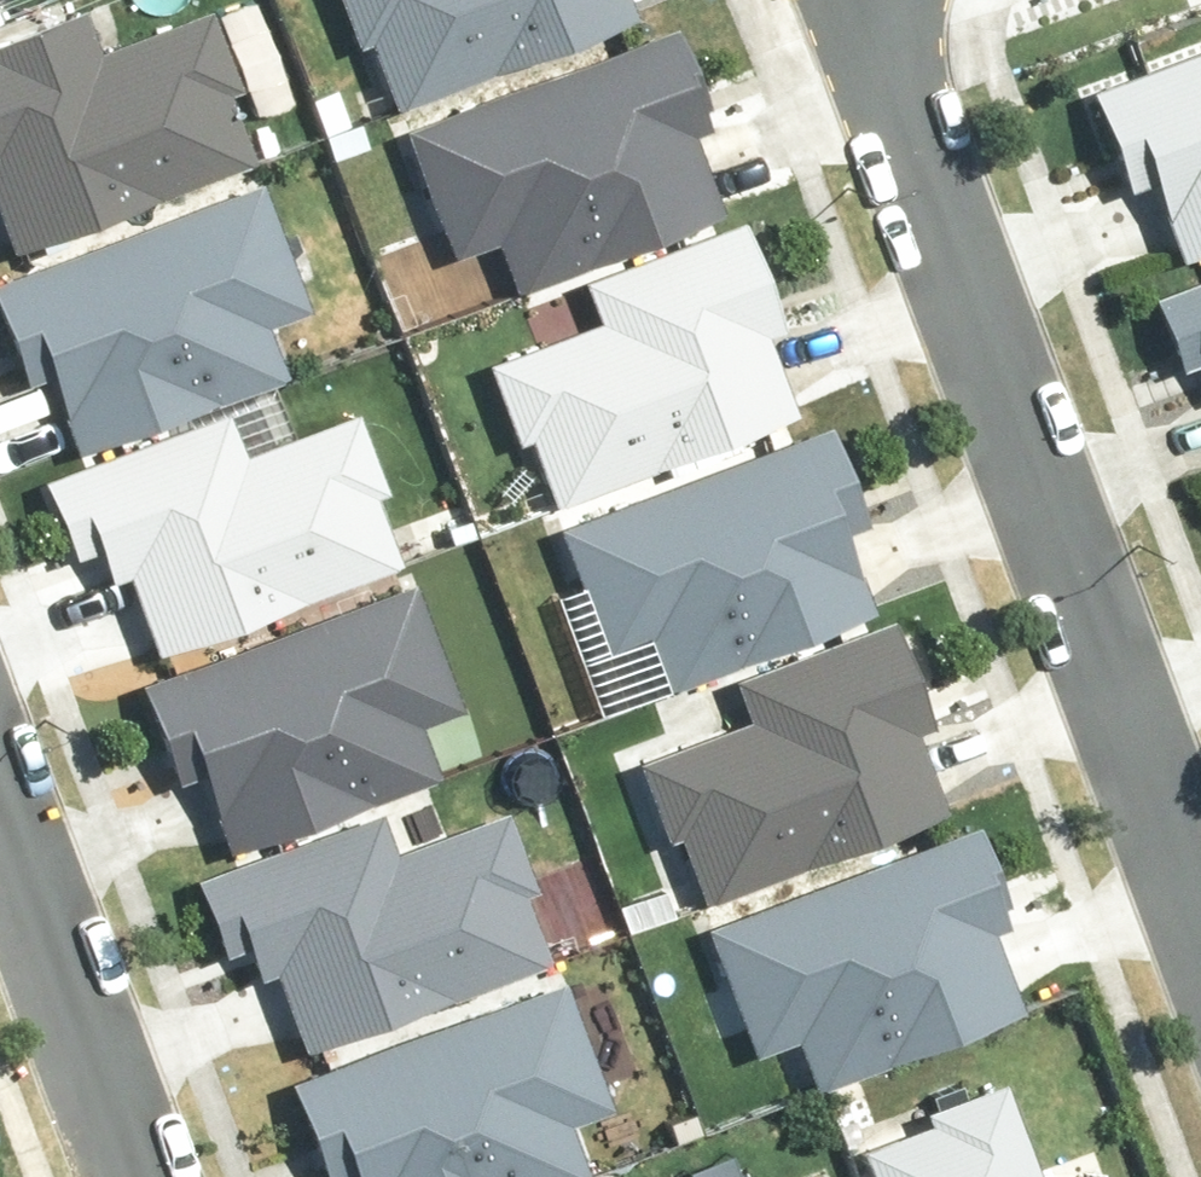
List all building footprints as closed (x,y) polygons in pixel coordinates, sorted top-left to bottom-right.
[(0,42),(0,208),(13,240),(249,145),(223,82),(235,72),(206,0),(197,0),(87,44),(74,12),(0,42)] [(360,30),(374,25),(398,87),(620,0),(348,0),(360,30)] [(664,16),(401,111),(448,237),(488,222),(506,270),(716,194),(686,112),(698,107),(664,16)] [(1072,78),(1117,191),(1145,180),(1169,240),(1200,227),(1200,27),(1072,78)] [(0,268),(0,305),(19,352),(40,344),(76,436),(273,359),(257,318),(314,296),(262,165),(0,268)] [(605,309),(493,353),(525,434),(539,429),(563,490),(795,400),(761,314),(784,306),(748,216),(592,277),(605,309)] [(1154,285),(1187,369),(1200,364),(1200,267),(1154,285)] [(206,405),(52,467),(86,551),(108,542),(144,633),(380,539),(355,475),(367,465),(336,390),(219,437),(206,405)] [(816,410),(554,506),(600,632),(641,617),(658,665),(868,588),(838,507),(850,502),(816,410)] [(410,568),(135,675),(167,755),(188,747),(224,839),(421,762),(405,721),(462,699),(410,568)] [(737,707),(626,750),(657,831),(671,826),(695,888),(927,797),(894,712),(916,703),(881,613),(725,674),(737,707)] [(358,810),(204,872),(238,956),(260,948),(297,1038),(533,944),(507,880),(519,870),(488,795),(371,842),(358,810)] [(967,818),(705,914),(751,1039),(792,1024),(809,1073),(1019,996),(989,914),(1001,910),(967,818)] [(289,1067),(320,1147),(342,1139),(357,1176),(515,1176),(575,1154),(558,1113),(616,1091),(564,960),(289,1067)] [(1008,1066),(853,1122),(873,1176),(1048,1176),(1008,1066)] [(1093,1162),(1051,1176),(1099,1176),(1093,1162)]
